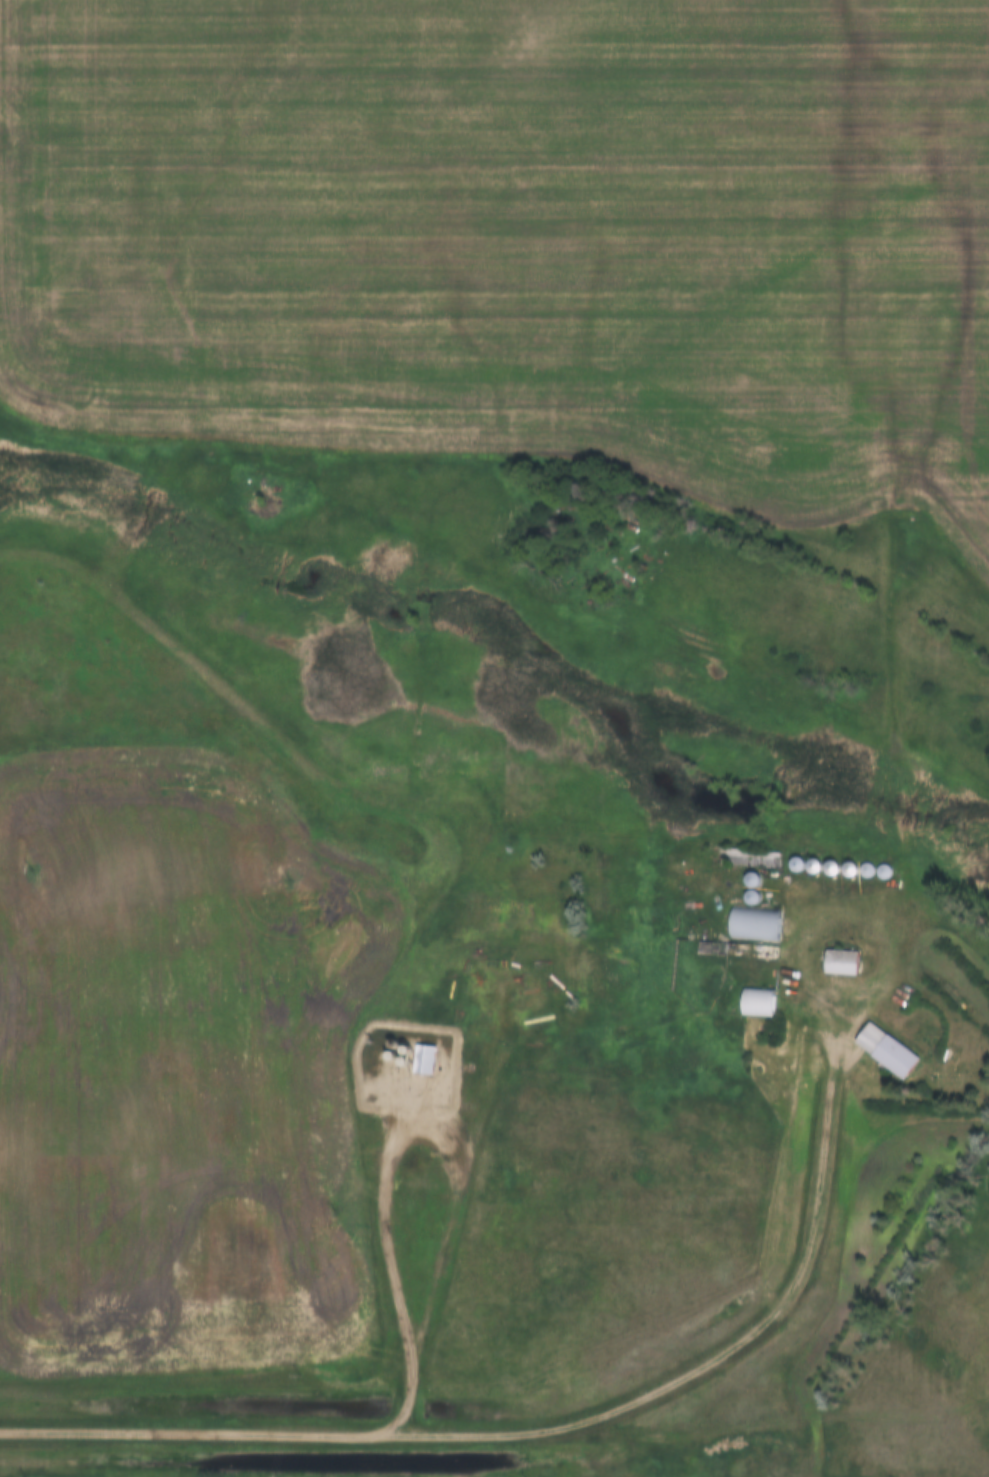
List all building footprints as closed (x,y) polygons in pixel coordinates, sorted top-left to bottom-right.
[(780,862),(784,861),(787,859),(788,855),(787,851),(785,848),(781,847),(777,847),(774,850),(773,854),(773,858),(776,861),(780,862)] [(781,851),(715,848),(714,865),(780,868),(781,851)] [(797,864),(801,864),(804,861),(805,857),(804,853),(802,850),(798,849),(794,850),(791,852),(790,856),(791,860),(793,863),(797,864)] [(814,866),(818,865),(821,862),(823,859),(822,855),(819,852),(816,850),(812,851),(809,854),(807,857),(808,861),(811,864),(814,866)] [(851,866),(855,866),(858,863),(859,859),(858,855),(856,852),(852,851),(848,852),(845,854),(844,858),(844,862),(847,865),(851,866)] [(833,867),(837,866),(840,864),(841,860),(840,856),(838,853),(834,852),(830,852),(827,855),(826,859),(826,863),(829,866),(833,867)] [(868,868),(872,867),(875,865),(876,861),(875,857),(873,854),(869,853),(865,853),(862,856),(861,860),(862,864),(864,867),(868,868)] [(735,877),(739,876),(742,874),(743,870),(743,866),(740,863),(736,862),(732,862),(729,865),(728,869),(729,873),(731,876),(735,877)] [(762,886),(762,874),(749,874),(749,886),(762,886)] [(735,895),(738,894),(741,891),(743,888),(742,884),(740,881),(736,879),(732,880),(729,883),(727,887),(728,890),(731,893),(735,895)] [(745,905),(764,905),(764,892),(745,892),(745,905)] [(717,895),(765,899),(763,930),(714,926),(717,895)] [(730,939),(785,941),(786,911),(731,909),(730,939)] [(736,936),(762,938),(761,949),(735,947),(736,936)] [(811,938),(842,940),(840,964),(809,962),(811,938)] [(702,954),(726,954),(726,943),(702,943),(702,954)] [(862,974),(863,950),(830,950),(830,974),(862,974)] [(728,976),(760,978),(758,1005),(726,1003),(728,976)] [(779,1017),(779,990),(743,990),(743,1017),(779,1017)] [(854,1011),(904,1048),(887,1069),(838,1032),(854,1011)] [(400,1034),(420,1036),(416,1064),(396,1062),(400,1034)] [(436,1076),(439,1044),(408,1041),(404,1073),(436,1076)]
